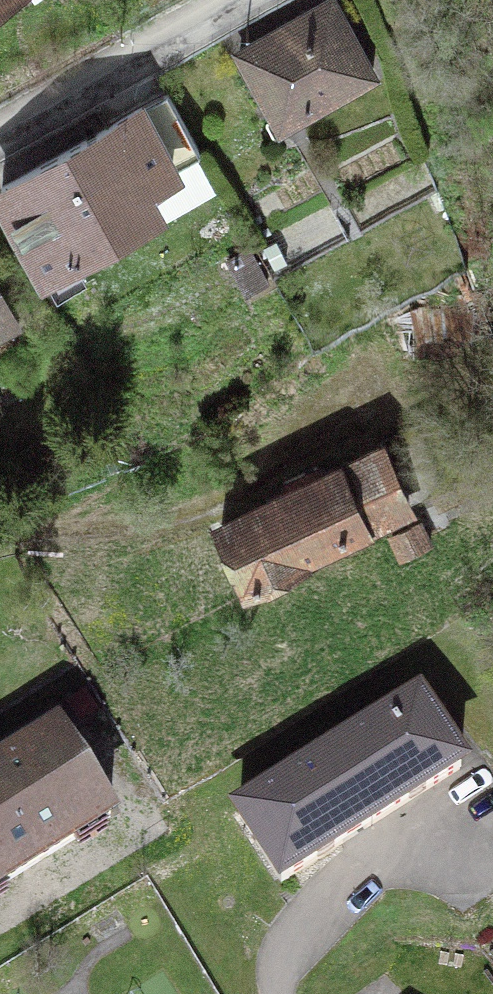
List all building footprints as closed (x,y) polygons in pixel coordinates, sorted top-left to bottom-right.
[(239,53),(279,125),(372,73),(338,11),(318,22),(312,12),(239,53)] [(167,93),(1,187),(44,264),(153,205),(141,184),(199,151),(167,93)] [(14,319),(0,295),(0,328),(14,319)] [(243,589),(417,505),(383,434),(321,463),(318,457),(279,476),(282,483),(208,519),(243,589)] [(281,883),(461,769),(418,702),(341,751),(331,751),(319,759),(315,767),(238,816),(281,883)] [(110,816),(59,735),(0,772),(0,885),(110,816)] [(479,947),(492,964),(492,936),(479,947)]
